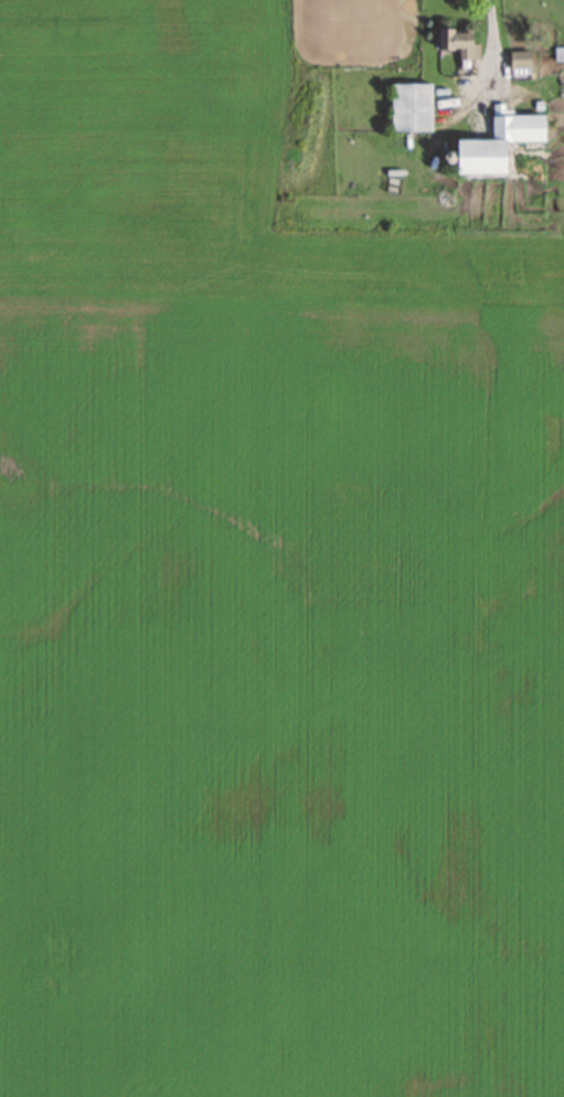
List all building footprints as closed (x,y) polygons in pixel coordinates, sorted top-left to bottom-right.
[(436,48),(458,48),(458,58),(480,58),(480,44),(470,44),(470,29),(436,29),(436,48)] [(555,48),(555,60),(563,60),(563,48),(555,48)] [(529,50),(510,50),(510,76),(529,76),(529,50)] [(390,130),(430,130),(430,83),(390,83),(390,130)] [(502,174),(502,141),(542,141),(542,115),(501,115),(501,107),(491,107),(491,139),(453,139),(453,174),(502,174)]
